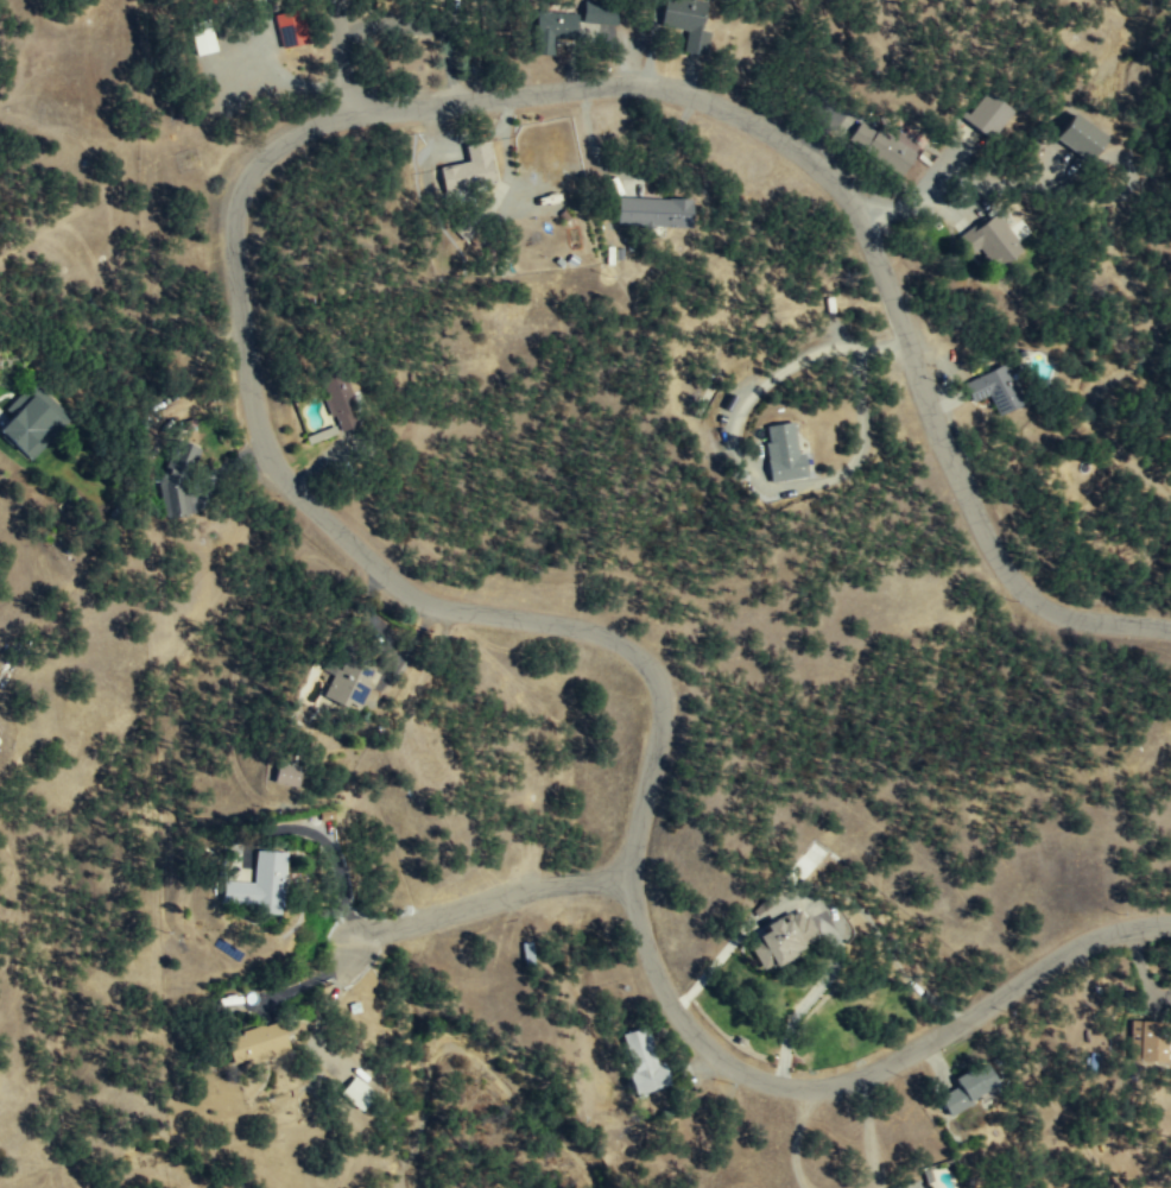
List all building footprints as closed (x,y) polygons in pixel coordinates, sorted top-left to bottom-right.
[(711,31),(703,30),(708,2),(699,0),(667,0),(662,25),(685,29),(681,50),(707,55),(711,31)] [(583,22),(618,25),(620,4),(585,1),(583,22)] [(277,14),(281,48),(308,45),(304,11),(277,14)] [(578,13),(538,12),(536,54),(555,54),(555,38),(577,39),(578,13)] [(192,33),(199,56),(218,51),(211,28),(192,33)] [(994,140),(1014,109),(986,91),(966,120),(994,140)] [(1109,135),(1073,115),(1058,141),(1094,162),(1109,135)] [(918,153),(878,128),(876,131),(855,118),(844,137),(904,175),(918,153)] [(440,167),(446,194),(474,189),(473,183),(495,178),(488,142),(466,146),(468,162),(440,167)] [(619,225),(692,227),(693,199),(620,197),(619,225)] [(974,252),(980,247),(998,270),(1025,249),(996,211),(962,237),(974,252)] [(991,395),(1000,415),(1023,405),(1007,365),(966,382),(974,402),(991,395)] [(340,433),(363,425),(345,375),(326,382),(332,398),(328,399),(340,433)] [(7,411),(15,418),(1,432),(32,462),(73,419),(42,389),(36,395),(29,388),(7,411)] [(773,482),(808,477),(805,453),(798,453),(794,422),(765,426),(773,482)] [(202,450),(185,443),(181,453),(172,455),(160,483),(164,519),(191,516),(187,484),(202,450)] [(379,671),(346,656),(326,700),(349,710),(351,706),(361,710),(379,671)] [(304,770),(281,764),(276,783),(299,789),(304,770)] [(288,850),(259,848),(257,880),(226,879),(225,904),(286,906),(288,850)] [(818,916),(833,946),(854,935),(839,905),(818,916)] [(764,967),(822,942),(807,909),(760,928),(766,942),(755,946),(764,967)] [(1168,1061),(1169,1021),(1132,1020),(1131,1037),(1139,1038),(1139,1060),(1168,1061)] [(290,1050),(282,1021),(226,1036),(234,1065),(290,1050)] [(661,1063),(649,1025),(623,1032),(635,1072),(630,1074),(636,1094),(673,1083),(667,1061),(661,1063)] [(955,1078),(960,1086),(940,1096),(950,1114),(1001,1086),(987,1061),(955,1078)] [(362,1110),(376,1092),(363,1082),(366,1077),(358,1071),(340,1093),(362,1110)]
